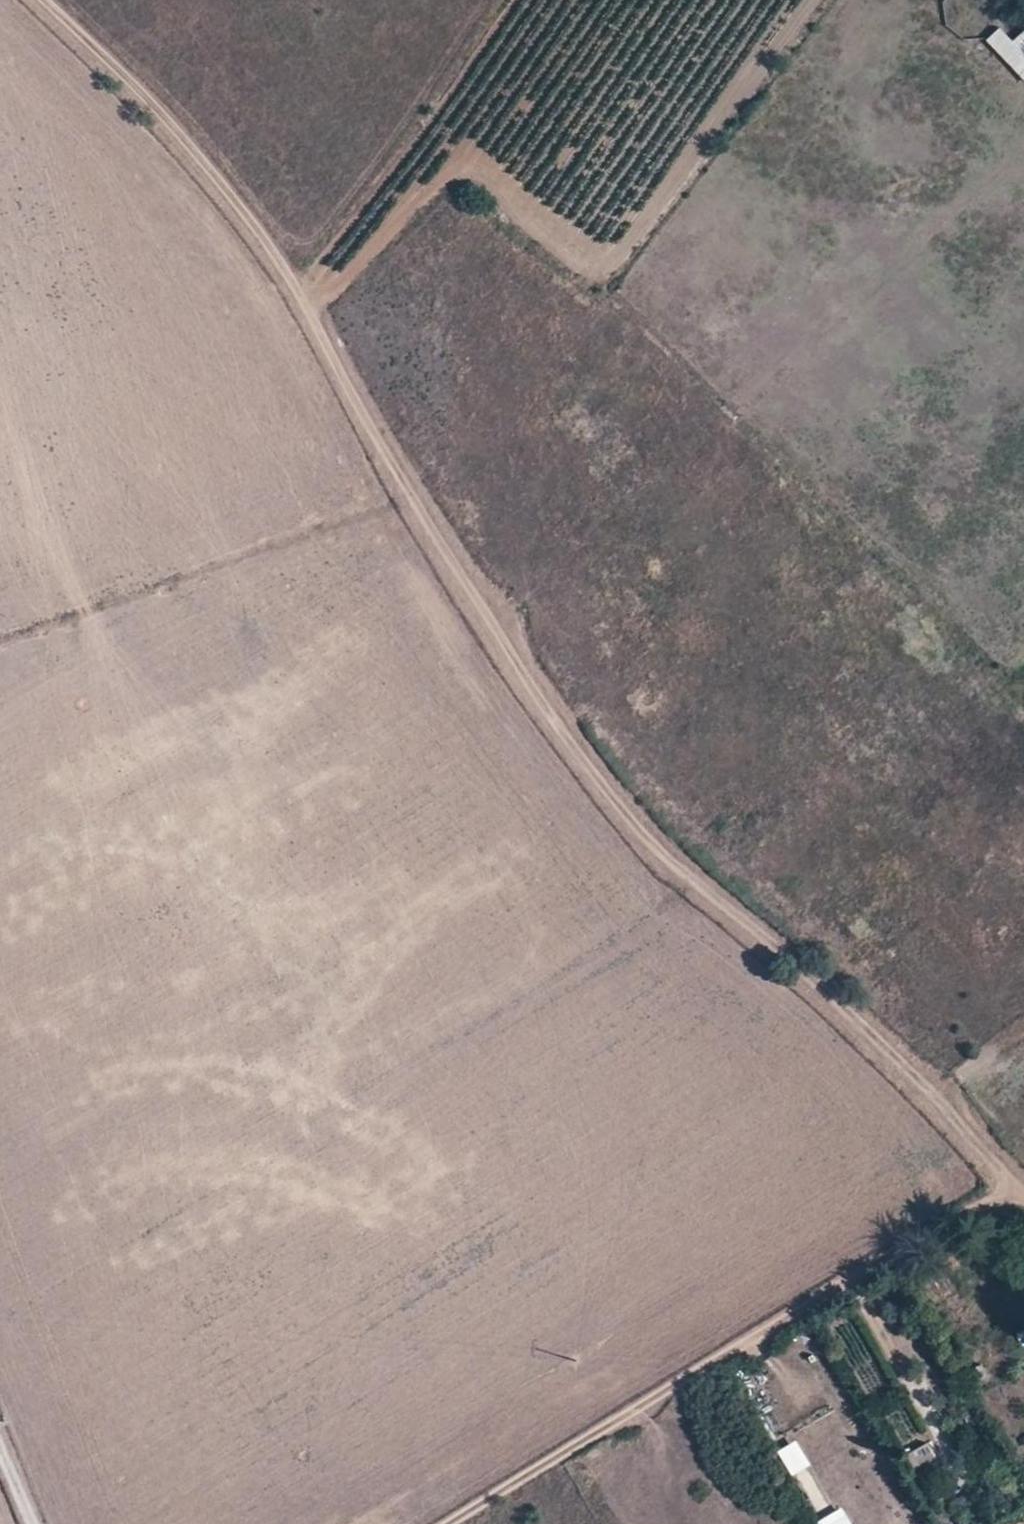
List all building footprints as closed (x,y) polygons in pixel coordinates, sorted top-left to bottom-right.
[(992,47),(1023,81),(1023,28),(1018,22),(992,47)] [(927,1444),(907,1453),(914,1469),(935,1460),(927,1444)] [(796,1471),(816,1512),(827,1507),(807,1466),(796,1471)]
